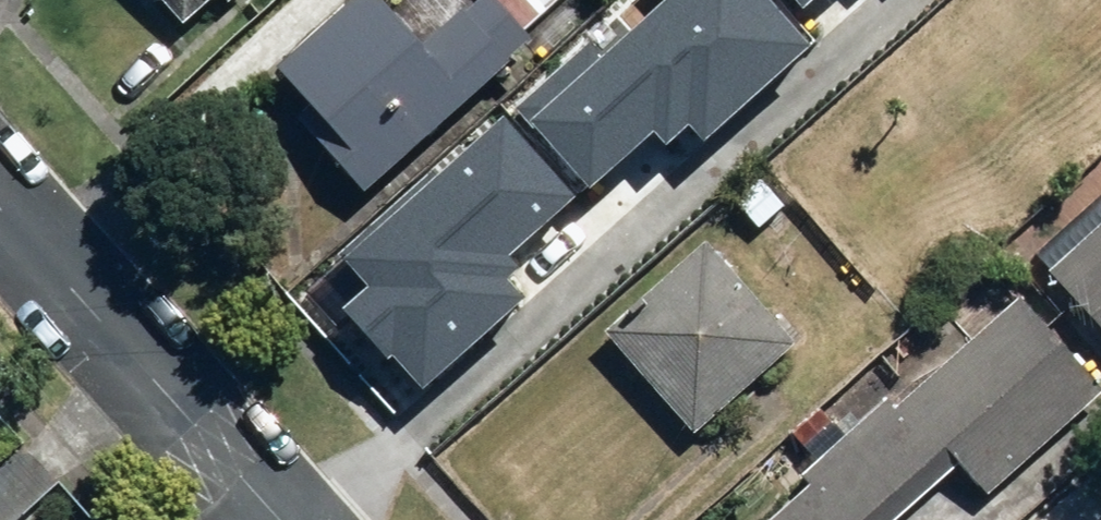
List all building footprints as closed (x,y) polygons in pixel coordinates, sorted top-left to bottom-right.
[(183,30),(216,0),(156,0),(183,30)] [(228,8),(237,0),(220,0),(228,8)] [(359,200),(510,67),(506,63),(529,43),(522,36),(491,0),(485,0),(423,54),(375,0),(359,0),(275,74),(306,109),(291,123),(359,200)] [(522,36),(563,0),(491,0),(522,36)] [(809,41),(770,0),(660,0),(606,50),(594,37),(517,108),(591,188),(654,130),(665,142),(688,120),(704,138),(809,41)] [(393,354),(423,386),(523,295),(507,277),(523,263),(515,255),(579,196),(505,116),(435,181),(428,174),(341,254),(344,258),(340,261),(365,287),(343,307),(390,357),(393,354)] [(1047,280),(1100,340),(1100,231),(1047,280)] [(795,347),(705,248),(605,338),(695,437),(795,347)] [(778,519),(903,519),(957,472),(983,501),(1100,395),(1018,304),(895,415),(885,404),(798,484),(807,494),(778,519)]
